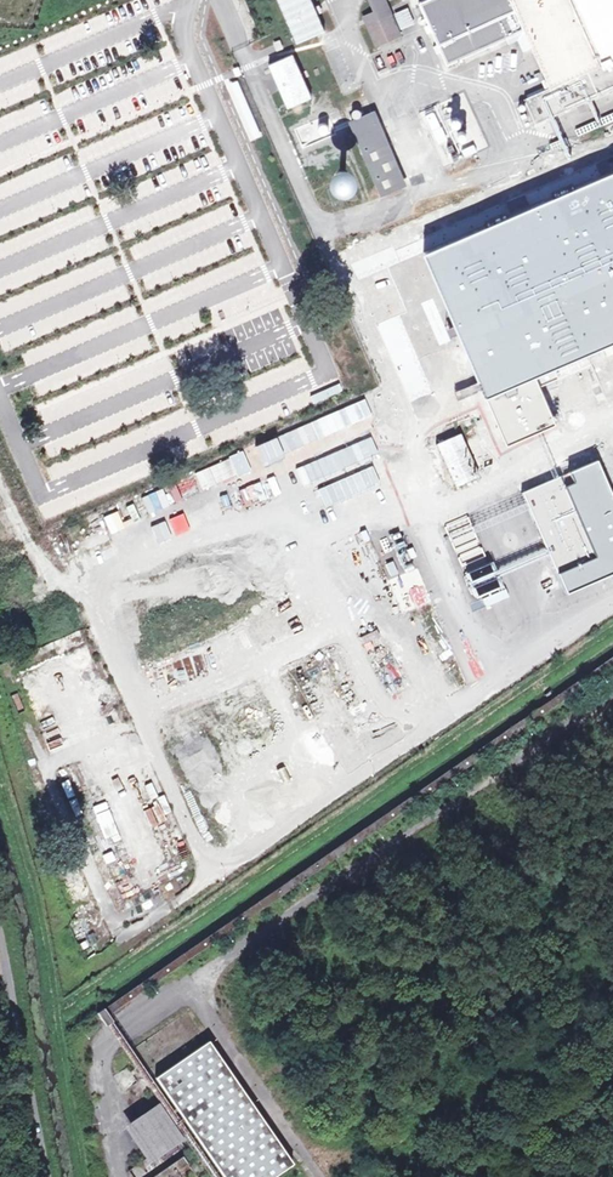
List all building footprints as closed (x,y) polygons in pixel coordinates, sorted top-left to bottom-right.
[(293,41),(322,29),(314,11),(310,0),(276,0),(293,41)] [(419,1),(448,67),(526,33),(551,89),(526,100),(537,125),(612,92),(612,0),(421,0),(419,1)] [(326,31),(334,29),(328,11),(320,14),(326,31)] [(403,38),(392,13),(367,24),(377,49),(403,38)] [(265,64),(285,107),(308,97),(289,53),(265,64)] [(237,81),(226,85),(251,141),(261,137),(237,81)] [(404,109),(396,111),(405,141),(414,139),(404,109)] [(371,113),(349,122),(379,193),(402,184),(401,181),(371,113)] [(577,136),(600,127),(597,120),(574,128),(577,136)] [(351,165),(345,164),(339,167),(334,171),(331,177),(330,184),(332,190),(337,196),(343,198),(350,198),(357,196),(362,190),(364,184),(364,178),(362,172),(357,167),(351,165)] [(547,384),(600,362),(595,350),(542,372),(547,384)] [(592,385),(602,420),(612,417),(612,393),(609,380),(592,385)] [(546,439),(513,452),(534,501),(549,494),(551,499),(567,493),(565,487),(585,479),(563,426),(544,434),(546,439)] [(478,476),(458,434),(435,444),(454,486),(478,476)] [(292,1168),(211,1041),(156,1076),(220,1176),(278,1176),(292,1168)] [(123,1127),(144,1160),(128,1170),(132,1176),(188,1176),(191,1175),(180,1157),(189,1152),(159,1105),(123,1127)]
